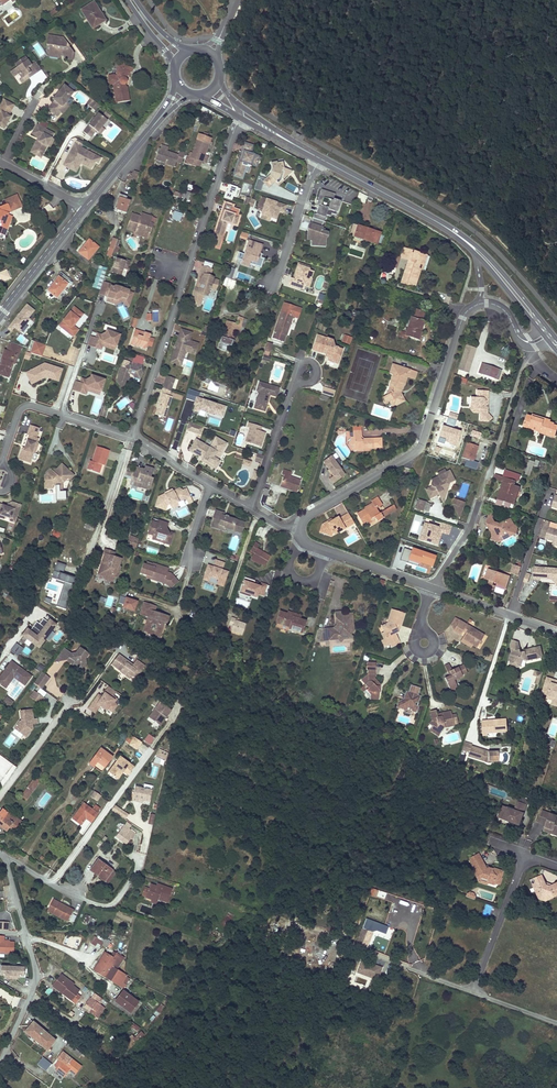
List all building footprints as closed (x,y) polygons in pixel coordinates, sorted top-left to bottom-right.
[(93,27),(104,21),(96,9),(98,8),(93,1),(81,9),(86,18),(87,18),(93,27)] [(48,12),(50,16),(57,10),(55,7),(48,12)] [(66,43),(63,38),(48,36),(47,45),(49,45),(48,53),(61,55),(61,53),(64,53),(64,56),(65,59),(72,60),(73,53),(69,52),(70,48),(66,47),(66,43)] [(33,76),(37,73),(32,65),(31,65),(25,57),(15,64),(18,67),(13,71),(17,76),(19,75),(23,80),(24,82),(30,78),(28,76),(31,73),(33,76)] [(37,73),(41,70),(36,62),(32,65),(37,73)] [(123,69),(125,65),(119,63),(116,70),(118,71),(119,67),(123,69)] [(127,80),(126,78),(127,75),(129,76),(130,72),(132,72),(134,68),(125,65),(123,69),(119,67),(118,71),(116,76),(110,76),(110,81),(115,84),(118,102),(130,100),(127,86),(126,87),(125,83),(126,82),(127,81),(127,80)] [(57,93),(52,99),(54,101),(47,109),(57,117),(61,113),(58,110),(61,106),(62,107),(66,102),(74,92),(64,85),(59,91),(61,92),(59,94),(57,93)] [(2,104),(12,109),(14,105),(4,100),(2,104)] [(58,110),(61,113),(62,114),(69,105),(66,102),(62,107),(61,106),(58,110)] [(4,130),(11,117),(8,115),(12,109),(2,104),(0,107),(0,128),(4,130)] [(98,115),(83,133),(90,139),(95,132),(99,128),(100,130),(102,128),(107,122),(98,115)] [(37,125),(31,134),(38,138),(40,139),(38,142),(36,140),(31,150),(37,154),(38,152),(42,154),(46,146),(51,138),(53,134),(37,125)] [(104,130),(102,128),(100,130),(99,128),(95,132),(100,136),(104,130)] [(211,138),(207,137),(208,134),(204,132),(203,135),(199,134),(191,157),(189,163),(189,164),(199,167),(202,161),(204,154),(205,155),(211,138)] [(233,174),(241,176),(242,173),(243,173),(246,165),(241,164),(242,160),(247,162),(254,164),(257,156),(251,154),(252,152),(248,151),(250,145),(243,142),(238,158),(236,157),(233,165),(235,166),(233,174)] [(74,145),(65,162),(75,168),(77,163),(80,164),(83,160),(85,161),(84,164),(92,168),(95,162),(98,164),(100,159),(74,145)] [(159,152),(158,152),(156,157),(167,161),(166,162),(175,165),(179,153),(168,149),(161,147),(159,152)] [(181,163),(185,153),(181,151),(177,161),(181,163)] [(83,160),(80,164),(91,170),(92,168),(84,164),(85,161),(83,160)] [(262,181),(267,188),(275,181),(278,178),(282,180),(288,175),(289,170),(283,168),(282,162),(277,163),(276,161),(271,162),(272,168),(269,174),(262,181)] [(65,162),(63,166),(76,173),(80,164),(77,163),(75,168),(65,162)] [(130,182),(136,184),(140,174),(134,172),(131,175),(130,177),(127,179),(130,182)] [(288,183),(285,188),(294,192),(297,188),(288,183)] [(240,188),(230,185),(228,192),(226,192),(224,198),(232,200),(234,195),(237,196),(240,188)] [(334,193),(329,191),(328,193),(324,192),(325,190),(320,188),(316,199),(317,200),(316,205),(318,205),(315,213),(313,212),(311,217),(323,221),(325,214),(330,215),(330,213),(331,210),(336,211),(340,200),(332,198),(334,193)] [(191,191),(183,189),(182,192),(180,197),(188,200),(191,191)] [(365,203),(367,196),(359,191),(356,200),(365,203)] [(1,233),(8,216),(9,213),(8,210),(10,209),(11,211),(21,206),(15,195),(5,199),(7,204),(0,207),(0,232),(1,233)] [(115,209),(121,211),(127,213),(131,201),(119,197),(115,209)] [(271,217),(275,218),(277,212),(274,211),(275,209),(277,210),(282,212),(285,205),(260,197),(256,208),(261,210),(260,213),(262,213),(261,218),(270,221),(271,217)] [(237,216),(232,214),(232,212),(229,211),(231,205),(224,202),(218,217),(216,217),(214,225),(216,226),(213,233),(221,236),(222,232),(224,233),(226,225),(222,224),(223,220),(227,222),(235,224),(237,216)] [(50,204),(44,206),(47,212),(53,209),(50,204)] [(183,213),(175,210),(172,218),(180,221),(183,213)] [(135,233),(145,237),(147,232),(149,232),(151,227),(149,226),(150,223),(152,216),(142,213),(141,216),(132,213),(127,227),(136,230),(135,231),(135,233)] [(253,215),(249,218),(254,227),(259,225),(253,215)] [(12,217),(8,216),(1,233),(5,234),(12,217)] [(323,221),(311,217),(307,231),(308,232),(306,238),(311,239),(311,243),(319,244),(321,236),(324,237),(325,236),(325,235),(326,234),(326,232),(323,231),(324,228),(321,227),(323,221)] [(380,233),(373,231),(366,229),(367,228),(353,224),(350,235),(376,244),(380,233)] [(107,255),(112,256),(114,250),(116,244),(117,240),(113,238),(107,255)] [(88,260),(93,253),(98,247),(89,239),(79,252),(88,260)] [(240,262),(247,264),(249,259),(255,261),(254,263),(260,265),(262,257),(257,255),(261,243),(249,239),(246,247),(245,247),(243,253),(238,251),(236,257),(241,258),(240,262)] [(417,268),(419,263),(423,264),(427,255),(414,251),(413,253),(411,252),(412,250),(403,247),(400,257),(409,260),(411,261),(409,265),(407,264),(401,282),(412,286),(418,268),(417,268)] [(400,256),(395,254),(391,266),(396,267),(400,256)] [(128,268),(131,260),(118,256),(112,271),(121,274),(124,267),(128,268)] [(298,265),(308,269),(309,267),(297,263),(292,279),(295,280),(296,277),(294,276),(298,265)] [(421,269),(422,270),(423,264),(419,263),(417,268),(418,268),(412,286),(415,287),(421,269)] [(302,289),(305,281),(310,278),(312,272),(307,270),(308,269),(298,265),(294,276),(296,277),(295,280),(292,279),(289,278),(287,286),(297,289),(298,288),(302,289)] [(210,270),(201,267),(190,300),(199,303),(201,298),(202,298),(204,293),(203,293),(205,286),(208,287),(209,288),(212,279),(212,277),(208,276),(210,270)] [(7,270),(1,273),(4,281),(11,278),(7,270)] [(56,297),(62,291),(67,284),(69,286),(72,282),(61,272),(57,276),(59,277),(48,290),(56,297)] [(251,276),(240,273),(238,279),(249,282),(251,276)] [(109,282),(103,280),(102,284),(100,290),(99,292),(105,294),(106,291),(108,291),(109,293),(108,295),(107,299),(115,302),(117,298),(122,295),(126,297),(126,298),(124,303),(129,304),(134,292),(129,290),(129,289),(116,285),(114,286),(109,284),(109,282)] [(284,341),(286,334),(287,334),(293,316),(298,318),(301,308),(284,302),(281,312),(275,330),(275,331),(273,337),(284,341)] [(33,311),(25,305),(6,329),(11,332),(13,328),(19,333),(29,320),(27,318),(33,311)] [(74,308),(59,326),(70,334),(73,329),(72,328),(73,326),(72,326),(74,323),(75,324),(78,319),(77,318),(81,314),(74,308)] [(414,308),(412,314),(415,315),(422,317),(424,311),(414,308)] [(220,341),(225,343),(231,345),(236,330),(242,332),(247,319),(238,316),(237,320),(238,321),(237,324),(227,320),(220,341)] [(129,326),(135,328),(138,319),(132,317),(129,326)] [(417,339),(424,321),(421,320),(415,318),(411,317),(406,332),(405,334),(407,335),(417,339)] [(78,330),(73,326),(72,328),(73,329),(70,334),(73,337),(78,330)] [(139,330),(135,329),(130,343),(145,348),(147,344),(149,337),(150,336),(143,334),(142,336),(138,335),(139,330)] [(96,338),(90,336),(87,345),(101,349),(103,346),(103,344),(107,346),(108,343),(117,346),(119,338),(115,336),(116,333),(107,330),(106,333),(102,335),(97,333),(96,338)] [(187,340),(189,333),(180,330),(169,364),(174,365),(175,362),(180,363),(184,350),(193,353),(196,344),(190,343),(191,341),(187,340)] [(332,339),(318,334),(313,349),(329,354),(327,358),(337,361),(342,347),(334,344),(334,343),(332,339)] [(345,335),(343,341),(351,344),(353,338),(345,335)] [(44,344),(31,340),(27,352),(32,353),(40,356),(44,344)] [(8,377),(13,364),(15,364),(21,348),(9,344),(7,351),(2,364),(0,363),(0,374),(8,377)] [(458,369),(468,373),(475,348),(466,345),(458,369)] [(135,354),(133,361),(143,364),(145,358),(135,354)] [(121,368),(117,380),(120,384),(121,384),(125,384),(127,380),(128,381),(130,375),(128,375),(130,371),(133,372),(134,372),(136,375),(140,377),(141,376),(143,370),(141,367),(138,366),(137,364),(136,363),(133,362),(132,365),(129,364),(127,365),(121,368)] [(45,363),(26,373),(30,380),(37,376),(39,379),(46,376),(59,380),(62,369),(45,363)] [(385,403),(390,401),(392,405),(402,400),(400,397),(402,396),(400,393),(398,393),(397,391),(398,389),(399,388),(401,389),(402,385),(403,385),(407,374),(414,377),(416,371),(393,364),(389,373),(393,374),(389,386),(391,386),(395,387),(393,391),(389,390),(388,393),(382,397),(385,403)] [(496,375),(496,373),(497,373),(498,370),(482,364),(479,372),(498,379),(499,376),(496,375)] [(80,383),(75,381),(72,389),(86,394),(87,391),(88,389),(91,390),(92,388),(101,391),(104,382),(99,381),(100,378),(91,375),(90,377),(86,380),(82,378),(80,383)] [(161,388),(169,391),(172,379),(165,376),(161,388)] [(277,396),(279,388),(259,382),(257,390),(258,391),(253,407),(261,409),(262,406),(265,407),(269,394),(277,396)] [(510,387),(504,385),(502,391),(508,393),(510,387)] [(335,390),(323,387),(322,393),(333,396),(335,390)] [(161,388),(157,400),(158,401),(161,394),(167,396),(169,391),(161,388)] [(198,392),(187,389),(185,397),(194,400),(193,403),(194,404),(193,409),(197,410),(198,408),(211,412),(211,411),(222,415),(225,404),(197,396),(198,392)] [(480,409),(480,413),(479,421),(488,422),(492,418),(487,414),(489,391),(476,390),(476,397),(471,397),(470,404),(474,404),(474,409),(480,409)] [(163,416),(169,397),(167,396),(161,394),(158,401),(157,400),(156,404),(157,404),(154,413),(157,414),(158,417),(159,415),(163,416)] [(393,406),(404,400),(402,396),(400,397),(402,400),(392,405),(393,406)] [(132,410),(136,405),(132,401),(128,406),(132,410)] [(474,404),(470,404),(470,409),(473,413),(480,413),(480,409),(474,409),(474,404)] [(556,431),(556,428),(556,426),(553,425),(554,423),(549,422),(532,417),(528,415),(524,426),(540,431),(539,432),(554,437),(556,431)] [(194,432),(197,424),(188,421),(185,429),(194,432)] [(247,442),(260,446),(265,432),(260,430),(256,429),(258,425),(248,422),(246,426),(249,427),(248,433),(250,433),(247,442)] [(40,427),(30,424),(27,434),(29,434),(25,447),(23,446),(19,458),(30,462),(31,459),(36,460),(38,454),(35,453),(39,442),(37,441),(39,437),(37,437),(40,427)] [(461,432),(443,426),(439,437),(445,439),(444,441),(456,445),(461,432)] [(363,450),(363,449),(363,448),(374,448),(374,447),(382,447),(382,437),(373,437),(364,438),(362,436),(361,429),(353,430),(353,438),(348,442),(353,446),(356,446),(357,450),(363,450)] [(481,433),(473,430),(471,435),(480,438),(481,433)] [(209,446),(195,438),(190,446),(195,449),(193,452),(198,454),(201,450),(205,453),(202,457),(201,460),(206,463),(207,460),(214,463),(217,457),(214,455),(217,450),(220,445),(223,447),(227,441),(216,435),(209,446)] [(473,460),(475,453),(478,446),(467,442),(462,457),(467,458),(473,460)] [(87,469),(94,471),(101,473),(109,450),(97,446),(92,461),(90,460),(87,469)] [(332,454),(324,461),(334,474),(331,477),(334,482),(342,476),(339,471),(343,468),(332,454)] [(215,468),(220,459),(217,457),(214,463),(207,460),(206,463),(215,468)] [(473,460),(467,458),(464,466),(475,470),(478,462),(473,460)] [(60,490),(59,481),(61,479),(64,481),(67,477),(69,479),(74,474),(63,464),(58,469),(57,468),(50,468),(46,473),(47,480),(44,480),(44,486),(53,485),(55,485),(56,497),(65,497),(65,490),(60,490)] [(144,469),(135,466),(134,470),(130,469),(129,473),(132,475),(132,477),(131,479),(136,480),(141,482),(140,486),(145,488),(147,483),(150,484),(152,477),(150,477),(152,468),(145,466),(144,469)] [(288,488),(296,491),(300,480),(289,476),(291,472),(283,469),(281,474),(284,475),(281,484),(288,487),(288,488)] [(439,494),(440,496),(440,497),(446,494),(447,491),(445,488),(449,487),(450,484),(455,481),(450,470),(446,472),(445,469),(438,473),(439,475),(438,476),(439,478),(432,481),(431,484),(432,486),(427,489),(432,497),(439,494)] [(503,481),(497,498),(513,503),(519,486),(513,484),(515,480),(502,476),(501,480),(503,481)] [(158,498),(155,507),(165,510),(166,505),(169,504),(169,506),(172,507),(176,504),(176,502),(181,500),(182,501),(189,498),(184,489),(180,491),(180,490),(177,489),(171,492),(167,494),(167,493),(158,498)] [(379,513),(377,511),(376,508),(382,504),(377,497),(371,501),(372,502),(373,503),(365,508),(357,513),(363,523),(368,520),(374,516),(375,518),(377,520),(383,517),(380,512),(379,513)] [(465,502),(455,498),(452,504),(460,519),(465,502)] [(423,510),(424,506),(425,502),(419,499),(416,508),(423,510)] [(2,515),(4,519),(7,517),(15,520),(21,505),(12,502),(10,507),(7,506),(0,504),(0,514),(2,515)] [(385,509),(387,514),(396,509),(393,504),(385,509)] [(217,509),(211,525),(218,528),(220,524),(225,526),(232,528),(232,529),(241,532),(244,522),(228,517),(229,516),(224,514),(225,513),(217,509)] [(328,522),(327,521),(322,524),(319,532),(332,536),(333,532),(343,525),(345,528),(354,522),(348,512),(339,518),(336,517),(332,519),(328,522)] [(495,521),(492,516),(487,519),(486,523),(491,531),(493,533),(490,539),(499,542),(500,538),(511,532),(515,533),(517,526),(514,524),(510,518),(500,523),(495,521)] [(162,539),(171,542),(173,535),(169,534),(168,531),(166,528),(168,523),(158,520),(157,523),(152,521),(147,533),(153,535),(152,539),(158,541),(162,539)] [(91,523),(86,521),(84,528),(88,530),(92,531),(94,527),(90,525),(91,523)] [(439,527),(424,523),(419,540),(438,546),(442,533),(449,535),(452,526),(441,522),(439,527)] [(333,532),(335,534),(345,528),(343,525),(333,532)] [(546,538),(555,541),(556,541),(556,530),(549,527),(546,538)] [(54,530),(52,536),(59,538),(61,533),(54,530)] [(500,538),(499,542),(515,533),(511,532),(500,538)] [(90,536),(84,534),(80,546),(86,548),(90,536)] [(261,563),(262,564),(265,565),(270,556),(257,548),(259,545),(255,542),(250,550),(254,552),(251,556),(260,561),(260,562),(261,563)] [(433,566),(436,556),(412,548),(408,561),(419,564),(420,562),(433,566)] [(104,579),(111,557),(105,555),(100,567),(102,568),(101,571),(99,571),(97,576),(103,578),(104,579)] [(260,561),(251,556),(250,558),(260,564),(261,563),(260,562),(260,561)] [(120,560),(111,557),(104,579),(105,580),(112,582),(113,577),(115,578),(120,560)] [(216,560),(213,566),(222,569),(224,563),(216,560)] [(73,585),(76,578),(63,574),(66,565),(57,562),(52,578),(73,585)] [(152,566),(152,564),(146,562),(145,565),(143,564),(140,573),(146,575),(151,577),(153,580),(156,581),(159,579),(163,581),(167,584),(174,578),(170,573),(166,572),(167,570),(158,567),(157,568),(152,566)] [(510,572),(518,575),(521,566),(513,563),(510,572)] [(207,564),(203,580),(208,581),(209,576),(218,579),(217,585),(224,587),(228,571),(222,569),(213,566),(207,564)] [(534,566),(533,579),(539,579),(540,578),(551,579),(556,579),(556,584),(556,585),(556,568),(534,566)] [(497,583),(496,587),(494,593),(502,596),(504,590),(509,576),(488,569),(485,579),(489,581),(493,582),(497,583)] [(258,581),(244,577),(242,584),(241,583),(238,593),(250,596),(250,595),(256,597),(257,593),(262,594),(265,585),(261,583),(260,586),(257,585),(258,581)] [(170,588),(178,581),(174,578),(167,584),(170,588)] [(137,602),(120,596),(118,603),(123,604),(122,608),(134,611),(137,602)] [(145,602),(141,613),(148,616),(151,617),(148,624),(147,624),(144,631),(157,636),(159,631),(161,632),(163,626),(161,625),(162,622),(167,624),(169,617),(155,612),(157,607),(145,602)] [(400,626),(404,613),(392,609),(387,623),(381,626),(384,632),(387,637),(384,639),(381,640),(382,642),(378,644),(380,649),(399,640),(395,633),(398,632),(396,628),(397,625),(400,626)] [(302,632),(306,620),(300,618),(288,614),(289,613),(287,613),(279,610),(277,616),(281,618),(279,623),(289,626),(288,627),(292,629),(302,632)] [(337,627),(324,628),(320,638),(324,638),(325,640),(328,639),(328,636),(338,635),(339,638),(349,637),(348,633),(351,630),(354,630),(352,612),(341,613),(341,612),(335,613),(336,620),(340,624),(337,627)] [(235,618),(231,616),(228,624),(232,625),(230,631),(241,635),(245,623),(234,619),(235,618)] [(455,628),(460,620),(455,617),(450,625),(455,628)] [(37,636),(43,641),(46,638),(51,630),(55,625),(49,620),(47,622),(43,619),(39,624),(36,622),(33,626),(40,632),(37,636)] [(475,648),(483,635),(460,620),(455,628),(453,631),(460,635),(463,629),(467,631),(462,639),(471,645),(475,648)] [(27,629),(22,636),(38,648),(39,647),(43,641),(37,636),(40,632),(33,626),(29,631),(27,629)] [(55,632),(51,630),(46,638),(49,640),(55,632)] [(471,645),(462,639),(460,642),(470,648),(471,645)] [(517,642),(512,640),(510,645),(511,652),(508,660),(513,667),(516,668),(521,666),(523,659),(527,660),(542,657),(540,647),(519,651),(517,642)] [(16,643),(11,650),(17,655),(23,648),(16,643)] [(88,653),(79,647),(73,655),(64,648),(54,662),(65,660),(79,670),(83,669),(86,666),(84,658),(88,653)] [(483,660),(490,662),(492,656),(485,654),(483,660)] [(127,661),(118,655),(111,664),(120,671),(120,672),(125,676),(127,673),(131,676),(132,675),(135,678),(144,666),(136,660),(133,665),(131,667),(126,663),(127,661)] [(5,669),(7,670),(0,680),(0,684),(5,688),(14,677),(24,685),(31,676),(11,661),(5,669)] [(462,675),(465,674),(467,673),(464,665),(452,670),(450,671),(452,675),(450,676),(445,678),(449,687),(452,693),(459,690),(456,684),(454,680),(463,677),(462,675)] [(41,688),(50,678),(42,672),(34,683),(41,688)] [(374,678),(374,675),(367,674),(360,680),(367,688),(366,690),(370,695),(369,699),(378,699),(378,686),(380,685),(374,678)] [(547,677),(543,691),(548,693),(548,695),(554,697),(553,700),(556,701),(556,680),(547,677)] [(121,701),(113,696),(116,692),(107,686),(101,696),(97,693),(87,708),(95,713),(101,705),(112,713),(121,701)] [(410,714),(410,712),(411,711),(416,712),(417,707),(413,705),(414,702),(417,703),(419,697),(417,697),(419,690),(412,688),(409,694),(407,693),(405,699),(406,699),(404,704),(398,702),(396,707),(405,710),(404,712),(410,714)] [(31,699),(38,704),(43,698),(36,693),(31,699)] [(159,703),(148,719),(157,726),(162,718),(165,719),(171,712),(159,703)] [(33,719),(32,709),(20,710),(21,720),(19,720),(14,727),(23,734),(27,730),(30,725),(29,724),(30,722),(31,723),(35,718),(33,719)] [(444,727),(448,727),(453,726),(450,712),(441,714),(442,717),(437,718),(436,711),(430,712),(432,720),(430,724),(432,725),(429,730),(438,736),(444,727)] [(159,728),(165,719),(162,718),(157,726),(159,728)] [(482,720),(483,736),(489,736),(489,733),(508,731),(506,718),(482,720)] [(149,735),(144,741),(150,745),(155,739),(149,735)] [(136,750),(141,742),(134,737),(129,744),(136,750)] [(464,742),(462,750),(469,752),(468,756),(488,763),(489,761),(499,760),(498,751),(489,752),(486,752),(483,751),(484,750),(471,746),(472,745),(464,742)] [(111,757),(99,748),(88,764),(100,773),(111,757)] [(168,753),(160,749),(156,755),(167,760),(167,758),(168,753)] [(119,757),(108,773),(115,778),(120,771),(122,772),(125,768),(129,772),(133,767),(119,757)] [(44,764),(21,796),(26,800),(39,783),(43,785),(45,782),(44,782),(40,779),(49,767),(44,764)] [(143,800),(149,801),(151,791),(135,787),(134,790),(131,790),(130,795),(133,796),(132,801),(136,802),(136,799),(143,800)] [(94,791),(90,797),(96,801),(100,796),(94,791)] [(507,808),(502,806),(499,813),(505,815),(503,820),(519,826),(526,805),(517,802),(514,810),(508,807),(507,808)] [(83,803),(72,818),(81,825),(86,818),(91,822),(97,814),(96,813),(90,808),(83,803)] [(90,808),(96,813),(99,809),(93,805),(90,808)] [(111,811),(125,820),(129,815),(115,805),(111,811)] [(8,811),(8,810),(5,808),(0,814),(0,822),(8,811)] [(0,822),(0,826),(6,830),(9,827),(11,824),(13,826),(15,828),(21,820),(8,810),(8,811),(0,822)] [(542,811),(537,823),(545,826),(545,827),(553,830),(551,834),(556,836),(556,817),(542,811)] [(86,821),(79,831),(82,834),(89,823),(86,821)] [(125,834),(120,831),(116,837),(126,844),(130,838),(132,839),(135,834),(129,829),(125,834)] [(104,842),(99,849),(103,853),(109,845),(104,842)] [(472,871),(471,871),(473,876),(477,874),(482,876),(483,880),(488,882),(489,880),(494,883),(497,877),(496,876),(499,870),(492,866),(491,867),(488,866),(487,868),(482,865),(479,861),(476,853),(468,857),(467,861),(470,867),(472,871)] [(112,870),(97,859),(89,870),(96,875),(98,873),(105,879),(112,870)] [(105,879),(98,873),(96,875),(107,883),(115,873),(112,870),(105,879)] [(530,881),(534,888),(535,888),(537,891),(536,892),(538,897),(542,895),(547,897),(549,900),(555,897),(554,896),(556,895),(556,883),(552,886),(550,887),(547,886),(546,884),(541,875),(530,881)] [(149,889),(145,887),(142,895),(146,897),(146,898),(151,900),(156,902),(157,899),(167,902),(172,889),(162,886),(161,889),(156,887),(151,885),(149,889)] [(73,910),(53,900),(47,911),(68,921),(73,910)] [(489,917),(492,907),(485,904),(482,915),(489,917)] [(94,926),(96,919),(85,915),(83,923),(94,926)] [(9,923),(0,923),(0,931),(8,931),(9,923)] [(372,932),(362,928),(356,944),(366,947),(372,932)] [(214,931),(210,934),(215,940),(219,936),(214,931)] [(107,949),(111,943),(95,934),(90,944),(99,950),(101,946),(107,949)] [(14,942),(4,942),(4,936),(0,936),(0,953),(14,954),(14,942)] [(113,957),(105,952),(93,970),(106,978),(107,976),(117,981),(115,985),(124,989),(130,979),(121,973),(121,971),(117,968),(121,962),(120,961),(123,957),(116,953),(113,957)] [(380,968),(361,961),(357,972),(376,980),(380,968)] [(0,971),(0,975),(6,975),(5,979),(17,979),(18,976),(24,977),(24,968),(0,966),(0,971)] [(70,982),(59,974),(52,984),(63,992),(61,994),(73,1003),(78,996),(75,993),(77,990),(71,986),(68,983),(70,982)] [(63,992),(52,984),(51,986),(61,994),(63,992)] [(136,1001),(121,990),(113,1000),(120,1006),(121,1005),(129,1010),(136,1001)] [(101,998),(95,993),(91,999),(97,1003),(101,998)] [(91,999),(88,997),(84,1004),(90,1008),(91,1007),(93,1009),(91,1013),(95,1017),(102,1008),(102,1007),(97,1003),(91,999)] [(138,1027),(129,1021),(127,1024),(135,1031),(138,1027)] [(55,1041),(30,1022),(27,1027),(29,1028),(25,1034),(29,1037),(42,1047),(47,1051),(55,1041)] [(130,1048),(145,1035),(141,1031),(134,1037),(133,1035),(125,1042),(130,1048)] [(42,1047),(29,1037),(28,1039),(41,1049),(42,1047)] [(72,1045),(69,1043),(66,1047),(79,1057),(82,1053),(72,1045)] [(82,1066),(66,1055),(62,1061),(60,1060),(55,1067),(58,1070),(60,1067),(64,1070),(62,1072),(66,1076),(70,1071),(76,1075),(82,1066)] [(43,1057),(37,1065),(46,1072),(52,1065),(43,1057)] [(65,1078),(66,1076),(62,1072),(64,1070),(60,1067),(58,1070),(57,1071),(65,1078)]
